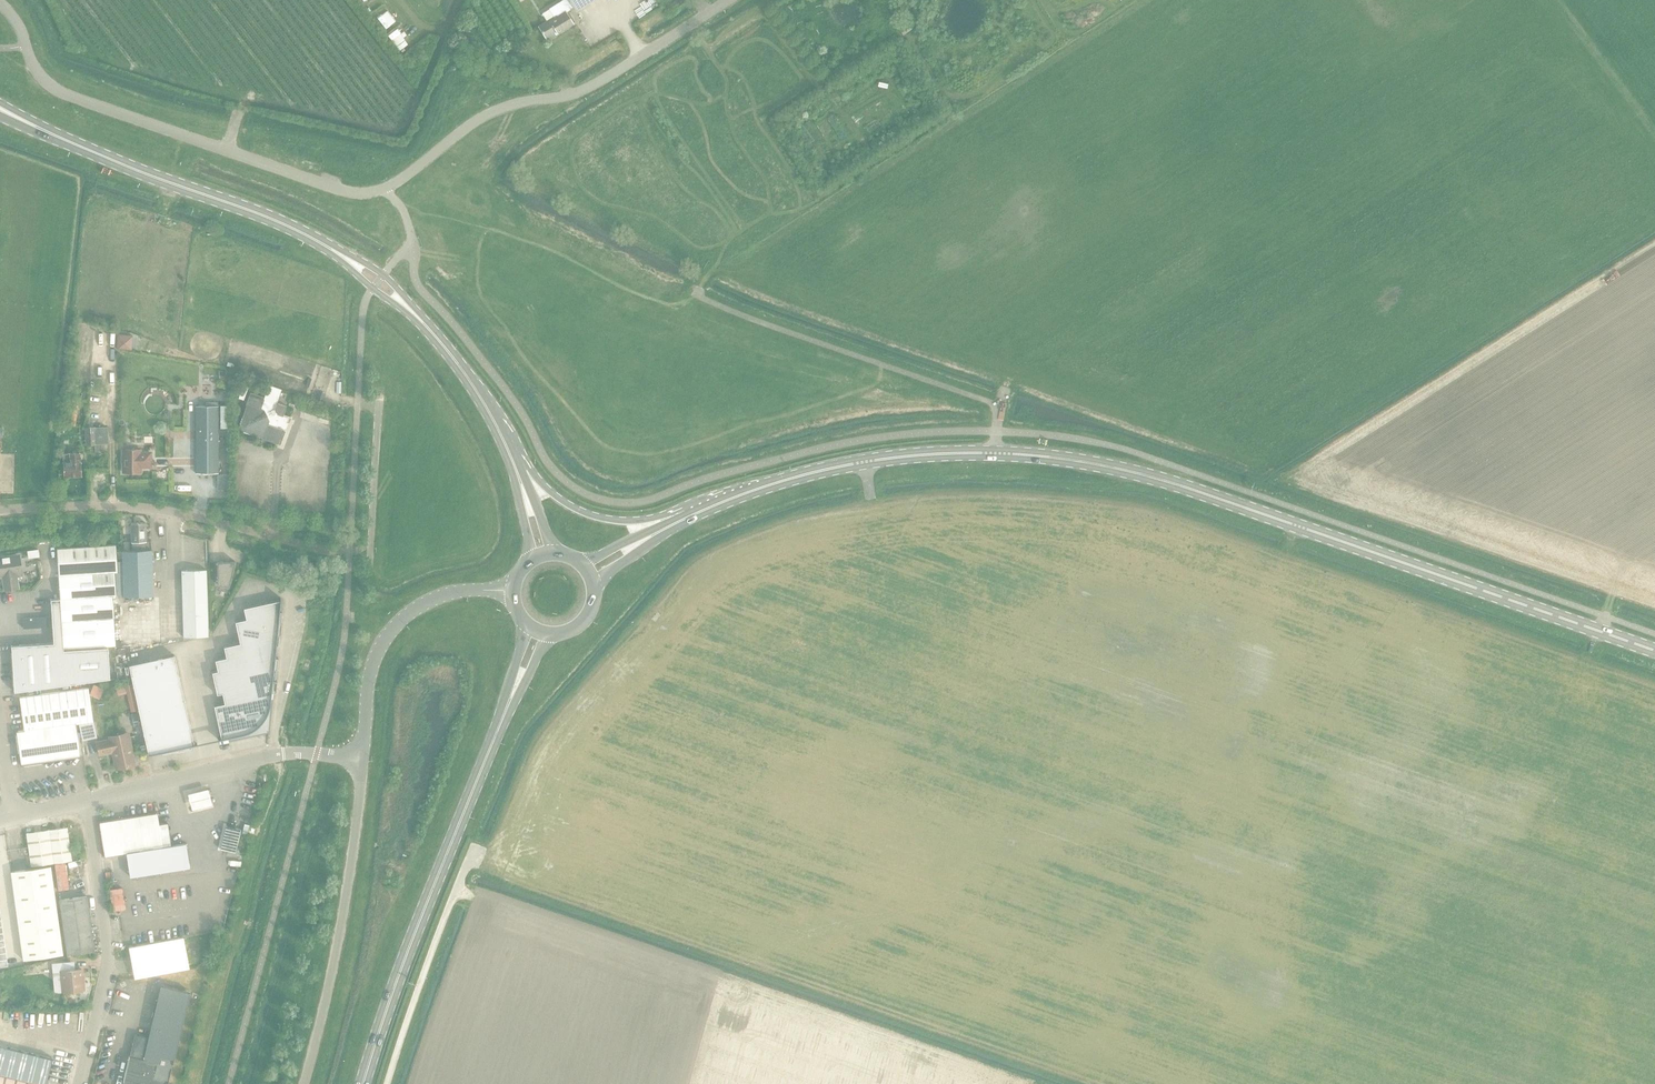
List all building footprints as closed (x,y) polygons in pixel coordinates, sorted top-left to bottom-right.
[(557,34),(573,23),(566,12),(574,7),(575,9),(589,0),(562,0),(549,9),(553,16),(537,26),(545,38),(555,31),(557,34)] [(118,348),(129,349),(130,336),(124,335),(118,335),(118,348)] [(286,406),(276,402),(281,389),(268,385),(264,397),(250,392),(245,405),(246,405),(237,429),(261,438),(280,445),(288,423),(286,422),(287,418),(283,416),(286,406)] [(69,401),(69,416),(83,415),(83,401),(69,401)] [(195,406),(195,473),(218,473),(217,406),(195,406)] [(71,439),(78,438),(77,418),(70,419),(71,439)] [(84,427),(85,444),(96,443),(95,427),(84,427)] [(150,452),(140,452),(140,449),(123,449),(123,472),(140,472),(140,466),(150,466),(150,452)] [(81,462),(80,462),(80,452),(63,453),(63,468),(59,469),(59,477),(81,476),(81,462)] [(131,523),(132,543),(145,542),(145,522),(131,523)] [(60,598),(63,648),(108,644),(114,644),(113,595),(116,595),(114,571),(117,571),(116,544),(57,548),(60,598)] [(233,548),(222,546),(212,572),(231,572),(233,548)] [(122,550),(124,596),(153,595),(151,549),(122,550)] [(20,576),(17,555),(0,558),(0,576),(4,575),(5,579),(4,579),(6,590),(18,589),(16,577),(20,576)] [(162,626),(163,632),(187,631),(185,564),(161,564),(162,626)] [(257,605),(259,594),(222,601),(225,612),(214,614),(219,636),(203,639),(205,650),(195,652),(196,663),(191,664),(195,688),(201,687),(203,697),(192,699),(199,732),(208,731),(208,734),(247,726),(250,685),(254,686),(254,674),(252,674),(254,663),(255,663),(255,652),(253,651),(254,640),(256,640),(257,629),(258,628),(259,616),(258,616),(259,605),(257,605)] [(110,678),(108,644),(63,648),(60,598),(50,599),(53,643),(11,645),(14,691),(110,678)] [(174,655),(128,665),(148,754),(161,751),(162,753),(176,750),(176,751),(191,748),(190,745),(197,744),(196,743),(194,744),(174,655)] [(79,721),(79,722),(93,720),(88,688),(19,697),(24,728),(79,721)] [(76,723),(79,722),(79,721),(24,728),(24,730),(16,731),(21,764),(80,755),(76,723)] [(80,724),(83,739),(96,736),(93,721),(80,724)] [(116,768),(135,764),(129,735),(97,742),(100,754),(114,751),(115,758),(114,758),(116,768)] [(189,791),(193,808),(213,803),(209,786),(189,791)] [(157,813),(100,822),(104,857),(126,854),(130,875),(189,867),(184,841),(170,843),(166,823),(160,824),(157,813)] [(225,825),(220,849),(235,852),(239,835),(240,829),(226,826),(225,825)] [(27,833),(31,866),(72,860),(67,827),(50,830),(27,833)] [(11,872),(24,962),(64,956),(51,866),(11,872)] [(59,899),(67,954),(94,951),(86,895),(59,899)] [(128,947),(134,978),(189,968),(183,937),(128,947)] [(62,980),(63,991),(83,989),(81,969),(61,971),(61,973),(60,974),(60,979),(62,980)] [(132,1056),(124,1083),(168,1083),(173,1061),(176,1063),(193,997),(161,990),(144,1061),(132,1056)] [(45,1083),(46,1083),(52,1058),(0,1045),(0,1073),(45,1083)] [(0,1075),(0,1083),(36,1083),(0,1075)]
